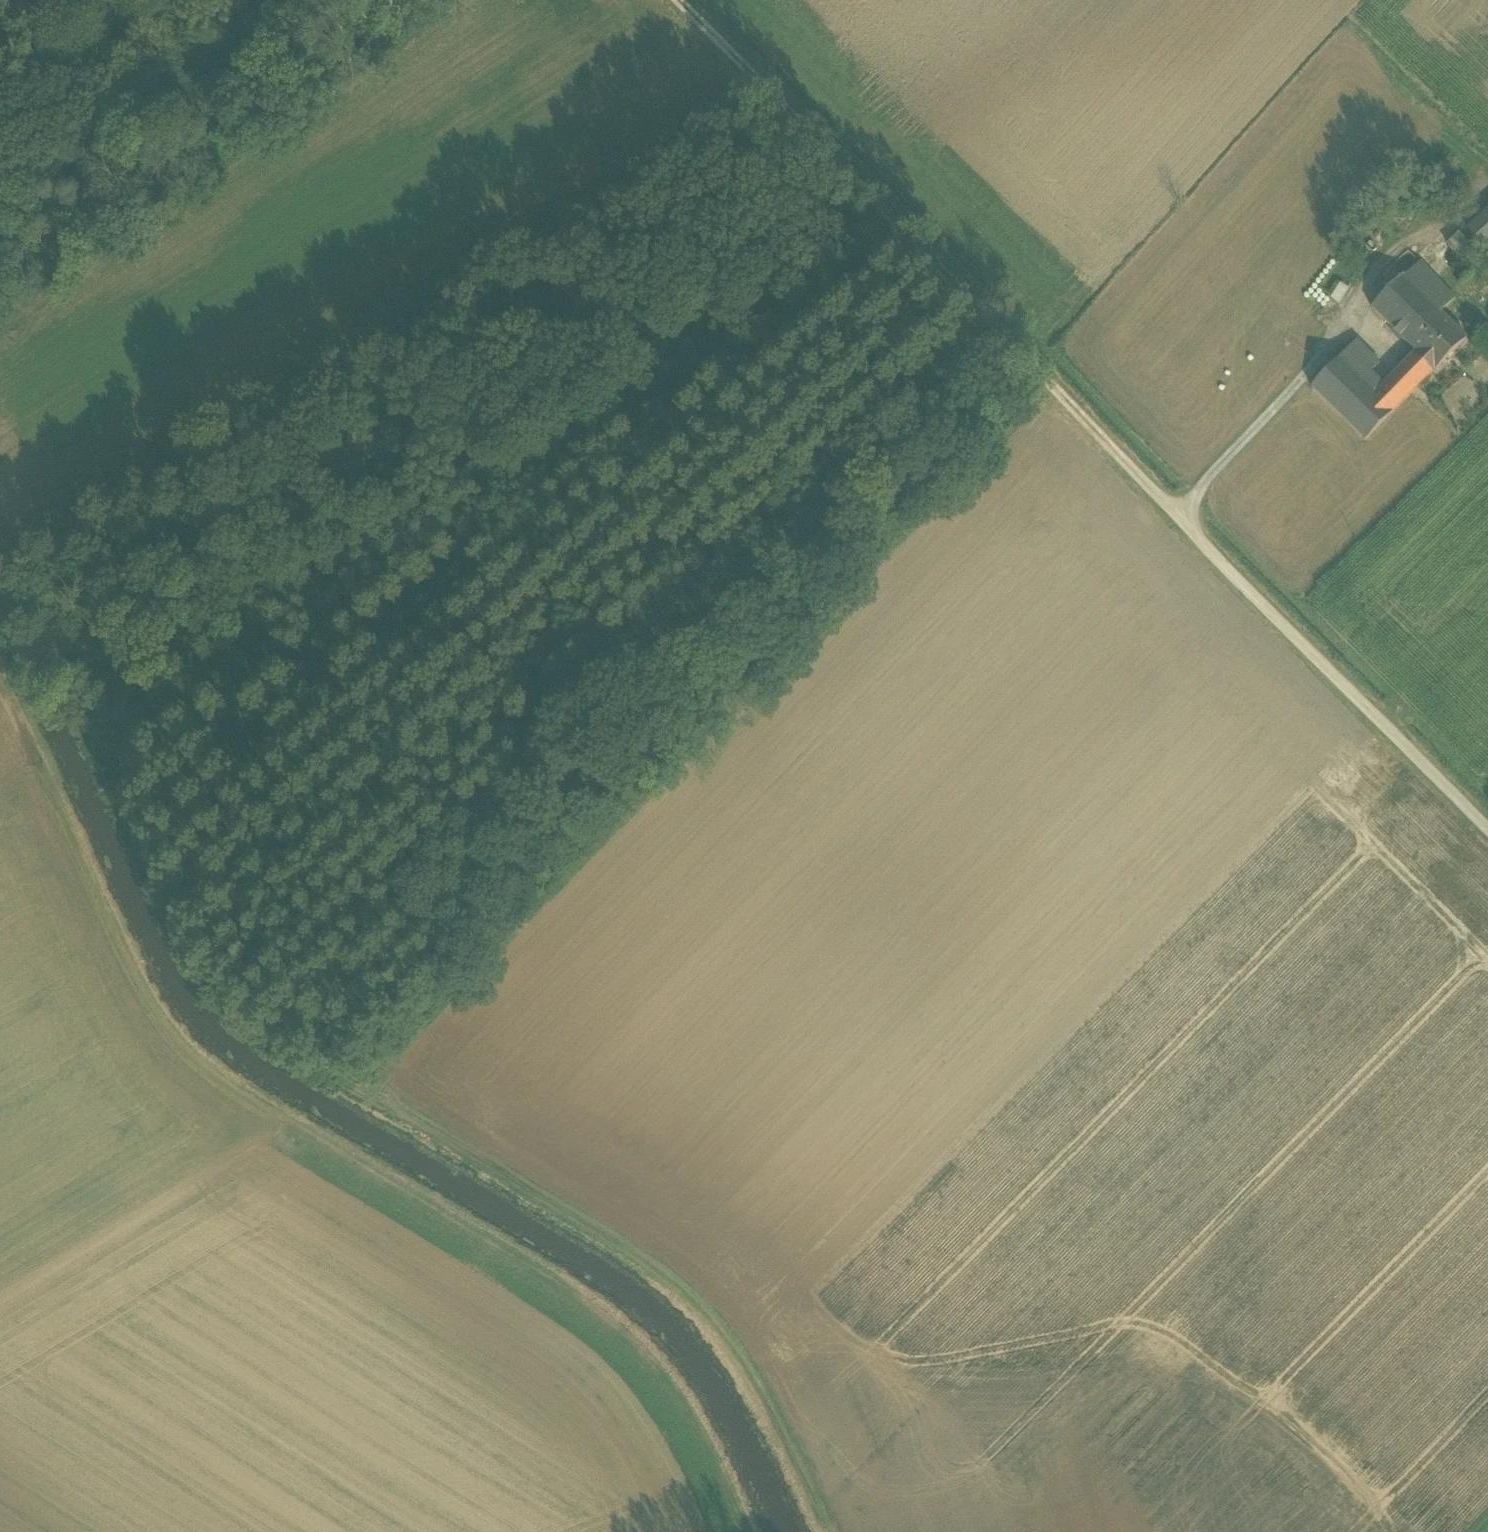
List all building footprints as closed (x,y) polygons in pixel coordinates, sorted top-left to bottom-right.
[(1471,239),(1487,257),(1487,224),(1471,239)] [(1308,389),(1362,445),(1467,343),(1442,317),(1457,302),(1422,266),(1371,315),(1409,355),(1388,375),(1356,343),(1308,389)]
